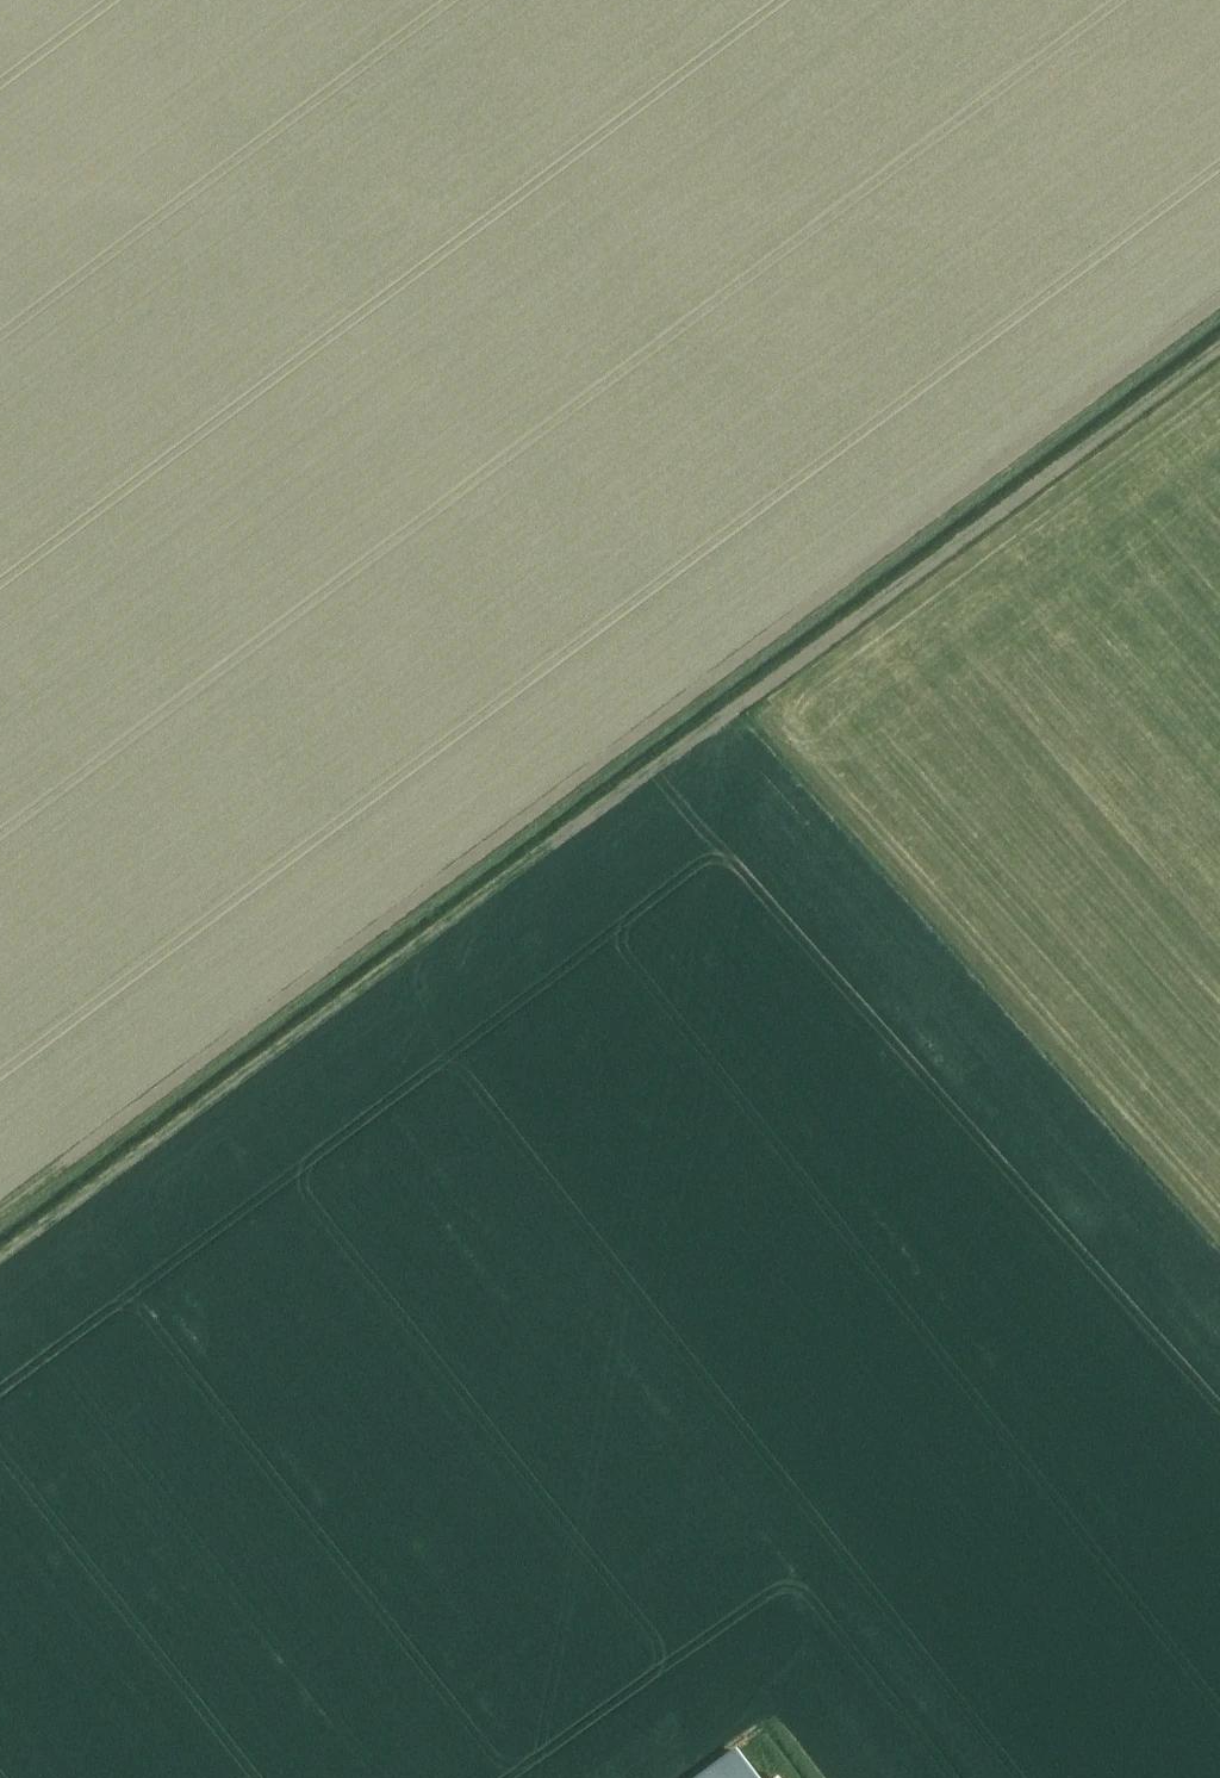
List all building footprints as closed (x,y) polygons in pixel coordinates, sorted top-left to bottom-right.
[(701,1777),(757,1777),(737,1751),(701,1777)]
